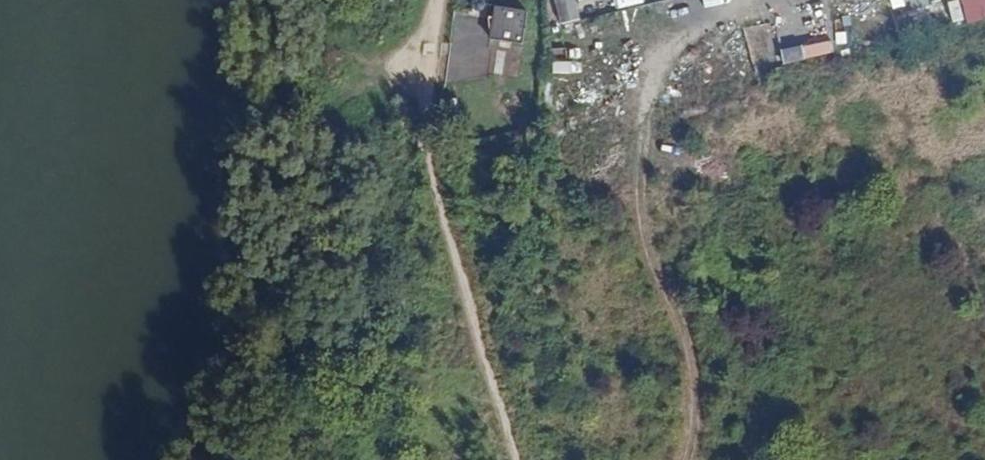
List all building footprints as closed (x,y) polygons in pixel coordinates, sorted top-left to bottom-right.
[(559,21),(668,0),(555,0),(559,21)] [(965,21),(984,18),(984,0),(962,0),(965,21)] [(494,7),(490,39),(522,42),(525,10),(494,7)] [(494,75),(517,76),(518,51),(496,50),(494,75)]
